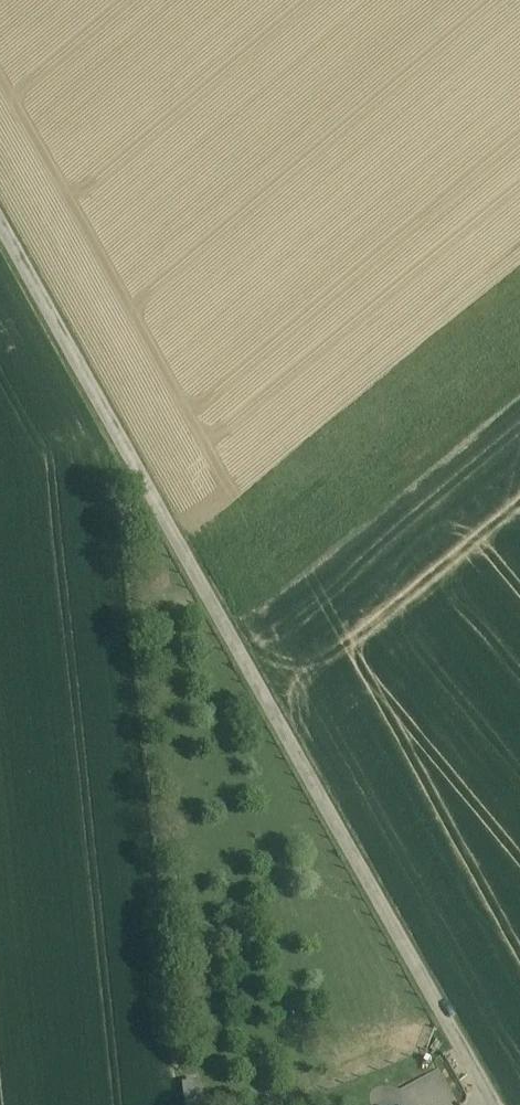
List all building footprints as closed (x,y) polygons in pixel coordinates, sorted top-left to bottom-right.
[(184,1082),(186,1104),(204,1104),(202,1080),(184,1082)]
